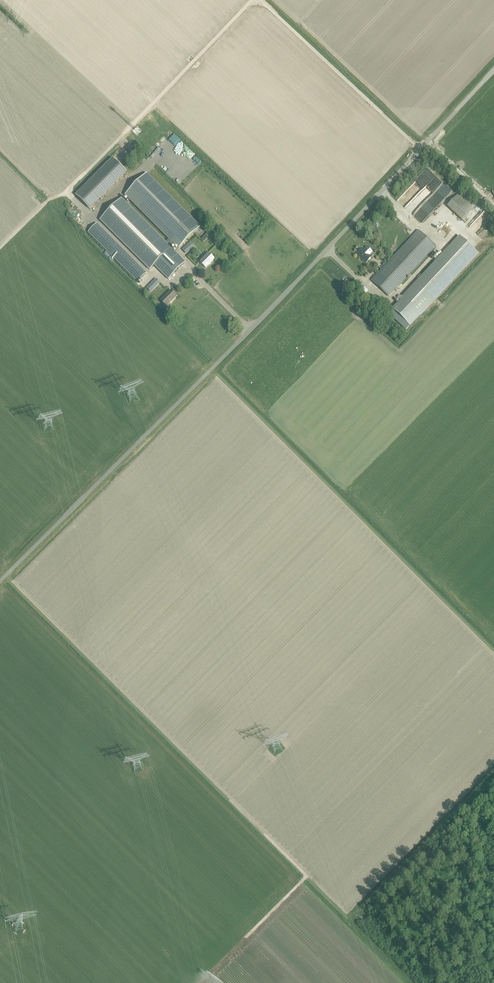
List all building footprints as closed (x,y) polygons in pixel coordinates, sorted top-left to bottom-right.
[(121,199),(100,220),(150,269),(154,265),(166,278),(168,279),(185,262),(183,260),(171,248),(175,244),(178,248),(200,227),(146,174),(125,195),(145,214),(170,239),(166,243),(121,199)] [(138,282),(146,273),(97,224),(88,233),(138,282)] [(418,230),(371,280),(374,282),(372,284),(377,288),(378,286),(389,296),(435,246),(418,230)] [(477,253),(460,237),(392,309),(410,325),(477,253)] [(360,247),(355,252),(357,253),(356,254),(366,263),(375,254),(366,246),(364,249),(362,248),(362,249),(360,247)] [(199,262),(205,268),(215,259),(208,252),(199,262)] [(160,300),(164,304),(164,305),(166,305),(166,306),(167,305),(170,305),(170,302),(176,296),(170,290),(160,300)]
